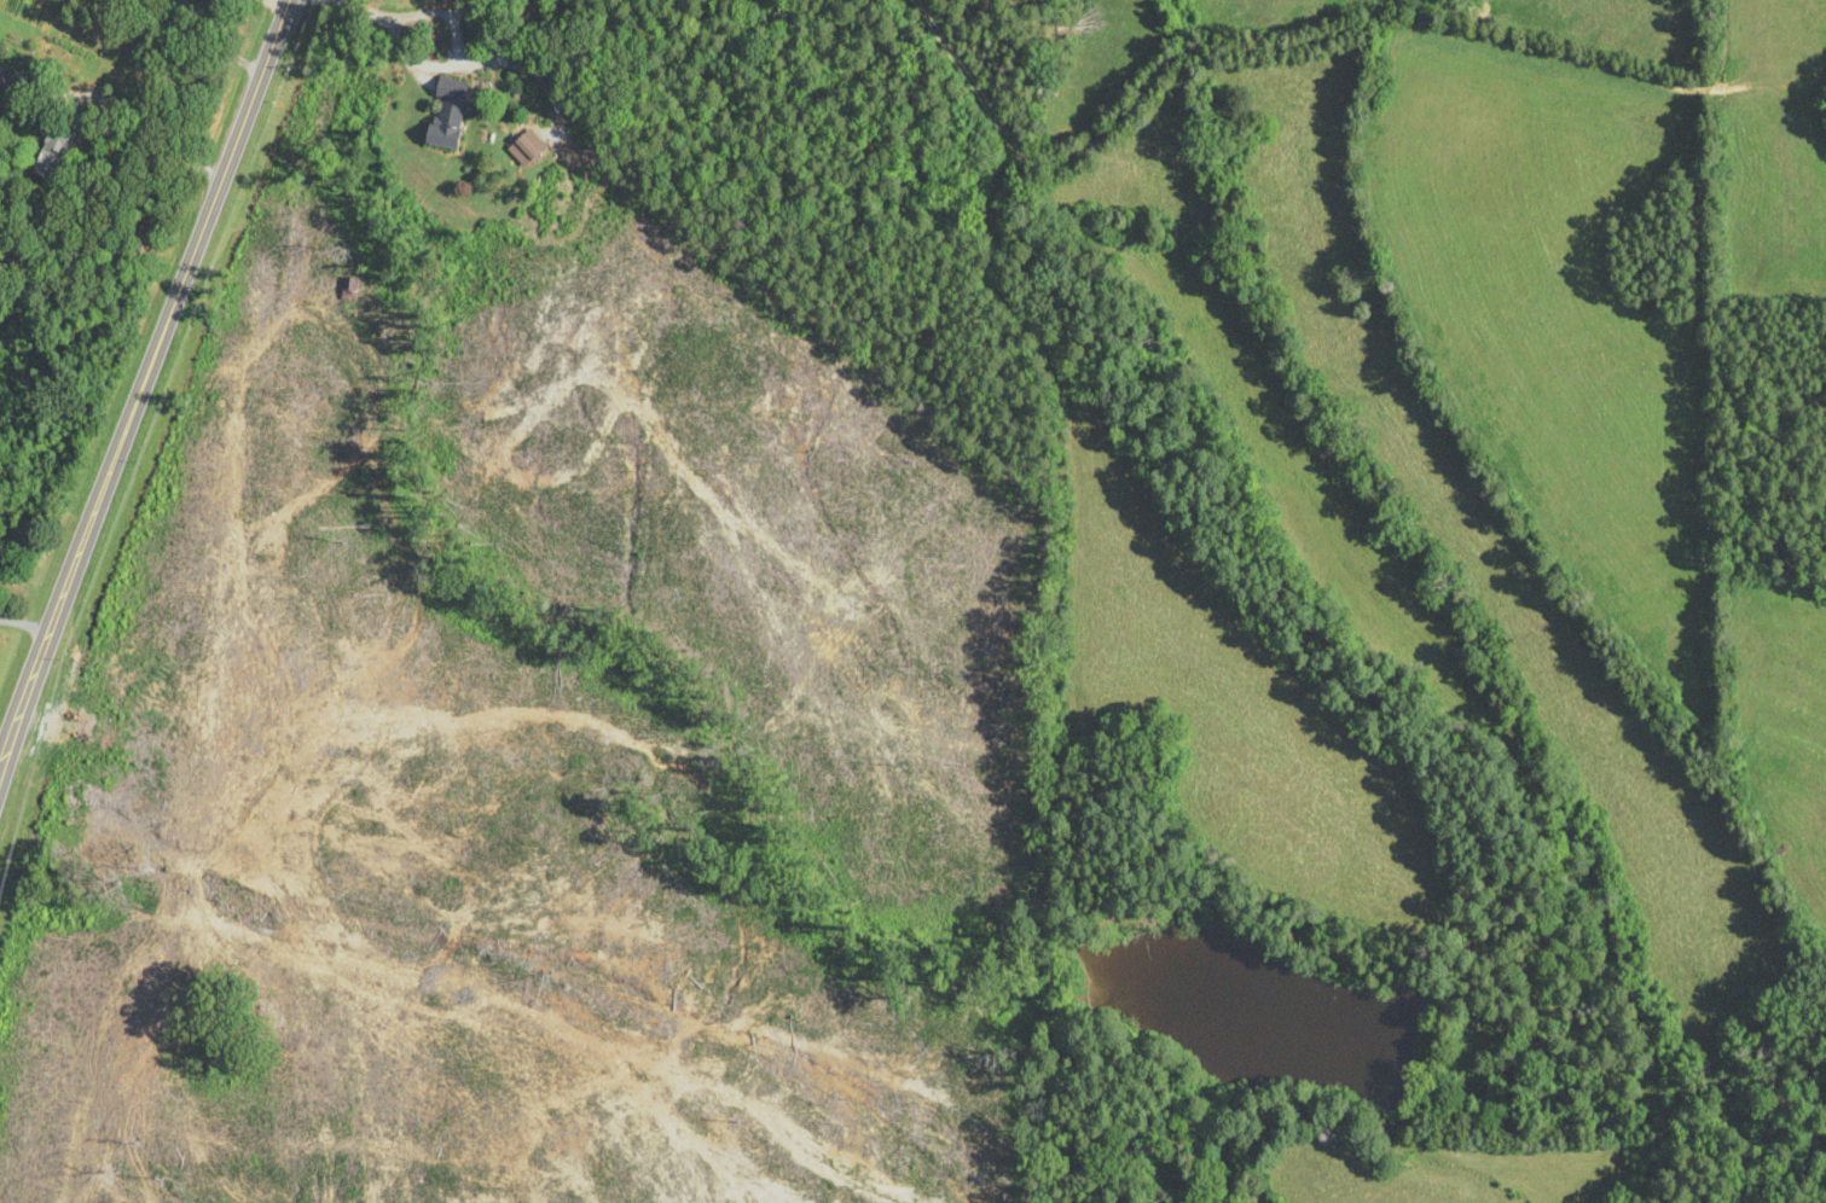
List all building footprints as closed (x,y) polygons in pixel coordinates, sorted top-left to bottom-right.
[(0,71),(0,90),(21,96),(26,79),(0,71)] [(462,152),(470,82),(439,78),(430,148),(462,152)] [(34,175),(59,184),(77,134),(52,125),(34,175)] [(548,148),(530,129),(508,150),(527,169),(548,148)]
